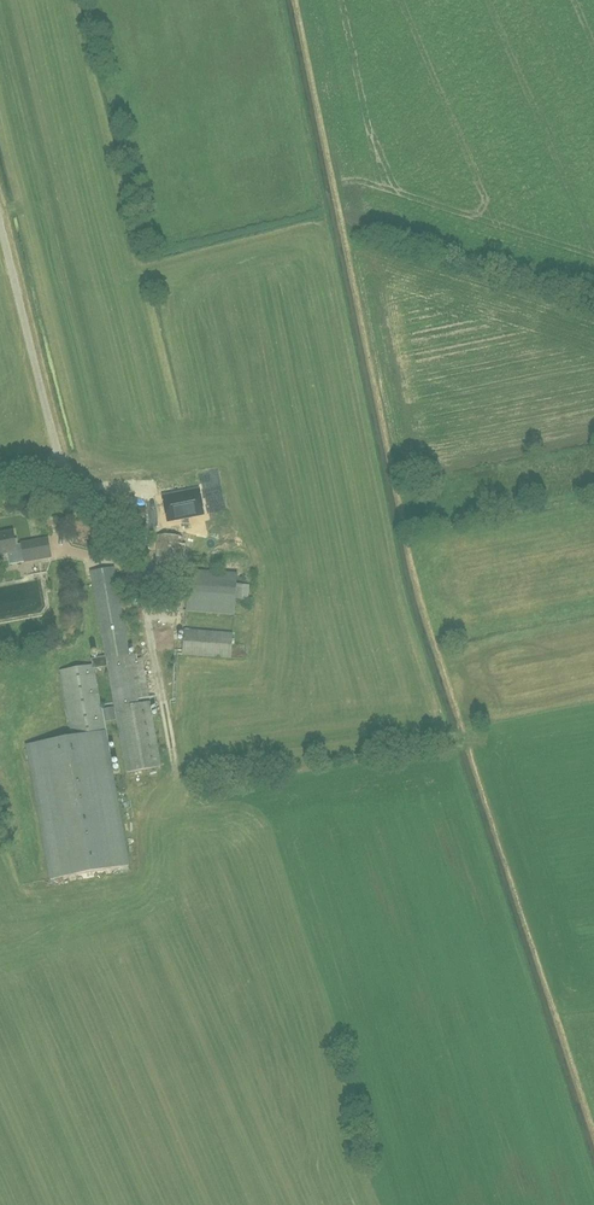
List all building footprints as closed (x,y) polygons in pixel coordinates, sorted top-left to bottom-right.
[(199,491),(164,498),(168,520),(203,513),(199,491)] [(17,551),(13,531),(0,533),(0,554),(17,551)] [(47,539),(23,543),(26,560),(50,556),(47,539)] [(130,654),(117,582),(115,567),(89,571),(92,587),(105,656),(91,658),(92,664),(59,670),(71,737),(27,745),(50,878),(129,865),(105,731),(104,721),(116,719),(126,772),(161,766),(150,701),(139,703),(138,698),(149,696),(142,657),(137,658),(137,653),(130,654)] [(248,600),(249,585),(237,583),(237,572),(189,569),(186,611),(234,615),(235,599),(248,600)] [(159,595),(181,594),(180,583),(158,584),(159,595)] [(231,657),(232,632),(184,628),(182,654),(231,657)]
